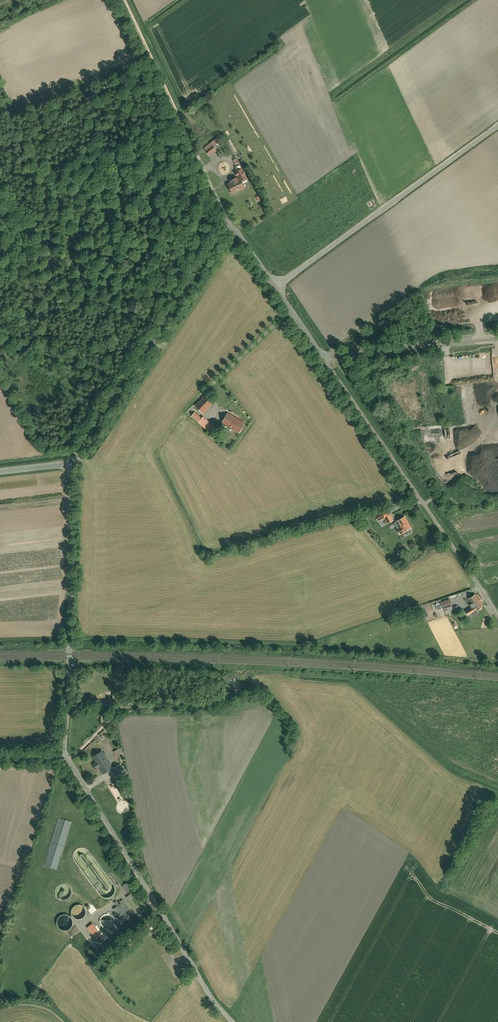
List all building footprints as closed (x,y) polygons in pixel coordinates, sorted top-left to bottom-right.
[(216,139),(202,150),(207,156),(216,150),(213,146),(219,142),(216,139)] [(232,153),(237,151),(230,139),(225,141),(232,153)] [(226,185),(231,196),(244,190),(242,184),(247,182),(241,170),(235,173),(235,175),(234,175),(236,179),(228,182),(229,184),(226,185)] [(204,395),(194,406),(203,415),(213,404),(204,395)] [(194,412),(190,417),(209,434),(215,427),(202,416),(200,418),(194,412)] [(238,434),(244,423),(227,413),(220,424),(238,434)] [(387,524),(393,520),(387,508),(375,515),(378,521),(384,518),(387,524)] [(411,528),(404,516),(395,520),(399,527),(396,528),(399,534),(403,532),(405,536),(411,532),(409,528),(411,528)] [(483,606),(475,594),(467,599),(470,604),(469,605),(470,607),(465,610),(468,615),(483,606)] [(452,606),(449,599),(440,602),(442,609),(452,606)] [(107,700),(96,701),(96,711),(99,710),(108,710),(107,700)] [(120,747),(112,752),(116,757),(122,754),(120,747)] [(102,775),(111,769),(115,776),(124,770),(120,764),(114,768),(104,752),(103,753),(101,750),(91,756),(94,761),(92,762),(96,768),(98,767),(102,775)] [(72,857),(73,860),(98,893),(100,896),(103,897),(106,898),(110,897),(112,895),(114,892),(114,889),(113,886),(88,852),(86,850),(83,848),(80,848),(77,849),(74,851),(73,854),(72,857)] [(126,882),(120,886),(126,894),(132,889),(126,882)] [(70,888),(68,886),(65,884),(62,884),(59,885),(56,887),(55,890),(55,893),(55,896),(57,898),(60,899),(63,900),(66,899),(69,897),(70,894),(71,891),(70,888)] [(130,894),(125,898),(133,908),(136,906),(131,900),(133,898),(130,894)] [(130,910),(122,900),(117,903),(116,901),(113,903),(116,906),(113,909),(119,918),(130,910)] [(84,908),(82,906),(79,904),(77,904),(74,905),(72,907),(71,909),(70,912),(71,915),(73,917),(75,918),(78,919),(81,918),(83,916),(85,913),(85,911),(84,908)] [(71,918),(69,916),(66,914),(63,914),(60,915),(58,917),(56,919),(56,923),(57,926),(59,928),(61,930),(65,930),(68,929),(70,927),(72,924),(72,921),(71,918)] [(113,918),(111,916),(109,915),(106,914),(103,915),(101,917),(100,920),(100,922),(100,925),(102,927),(104,928),(107,929),(110,928),(112,926),(114,924),(114,921),(113,918)] [(98,928),(96,926),(94,925),(91,924),(89,925),(87,927),(86,929),(86,931),(86,934),(88,936),(90,937),(93,937),(95,936),(97,935),(98,933),(98,930),(98,928)]
